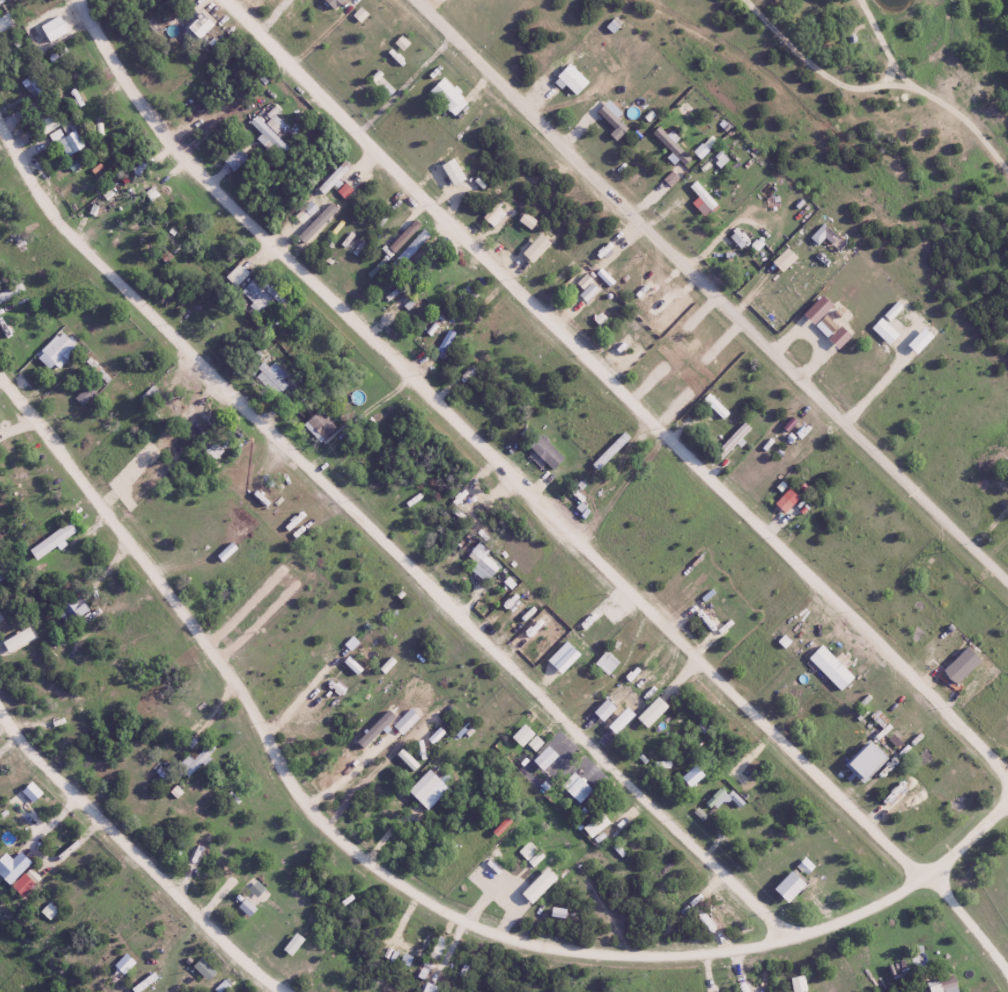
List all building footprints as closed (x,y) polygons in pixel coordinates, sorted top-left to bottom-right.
[(183,30),(199,43),(215,23),(200,11),(183,30)] [(45,92),(34,69),(19,76),(30,99),(45,92)] [(452,117),(466,103),(442,78),(427,91),(452,117)] [(281,154),(287,148),(256,117),(249,123),(281,154)] [(71,154),(83,146),(73,130),(61,138),(71,154)] [(716,204),(694,181),(688,187),(710,210),(716,204)] [(293,304),(258,272),(238,293),(259,313),(272,300),(285,313),(293,304)] [(73,345),(61,333),(43,351),(55,363),(73,345)] [(287,384),(282,380),(286,375),(275,365),(271,370),(262,362),(252,373),(278,395),(287,384)] [(95,392),(85,385),(74,400),(84,407),(95,392)] [(722,420),(728,414),(708,394),(702,400),(722,420)] [(319,443),(334,429),(318,410),(303,424),(319,443)] [(711,456),(718,462),(750,429),(743,423),(711,456)] [(564,459),(539,434),(526,447),(552,471),(564,459)] [(223,451),(214,442),(203,454),(213,463),(223,451)] [(36,557),(74,533),(69,525),(31,548),(36,557)] [(467,556),(482,571),(477,576),(484,582),(495,570),(473,549),(467,556)] [(57,611),(66,625),(87,610),(78,596),(57,611)] [(838,692),(852,679),(820,646),(807,660),(838,692)] [(183,744),(192,750),(197,741),(189,735),(183,744)] [(214,749),(205,742),(192,759),(186,754),(177,767),(192,779),(214,749)] [(255,910),(245,900),(237,908),(248,917),(255,910)] [(419,930),(413,924),(385,953),(392,959),(419,930)] [(132,991),(135,991),(155,979),(151,973),(129,988),(132,991)] [(952,978),(931,982),(933,991),(954,991),(952,978)]
